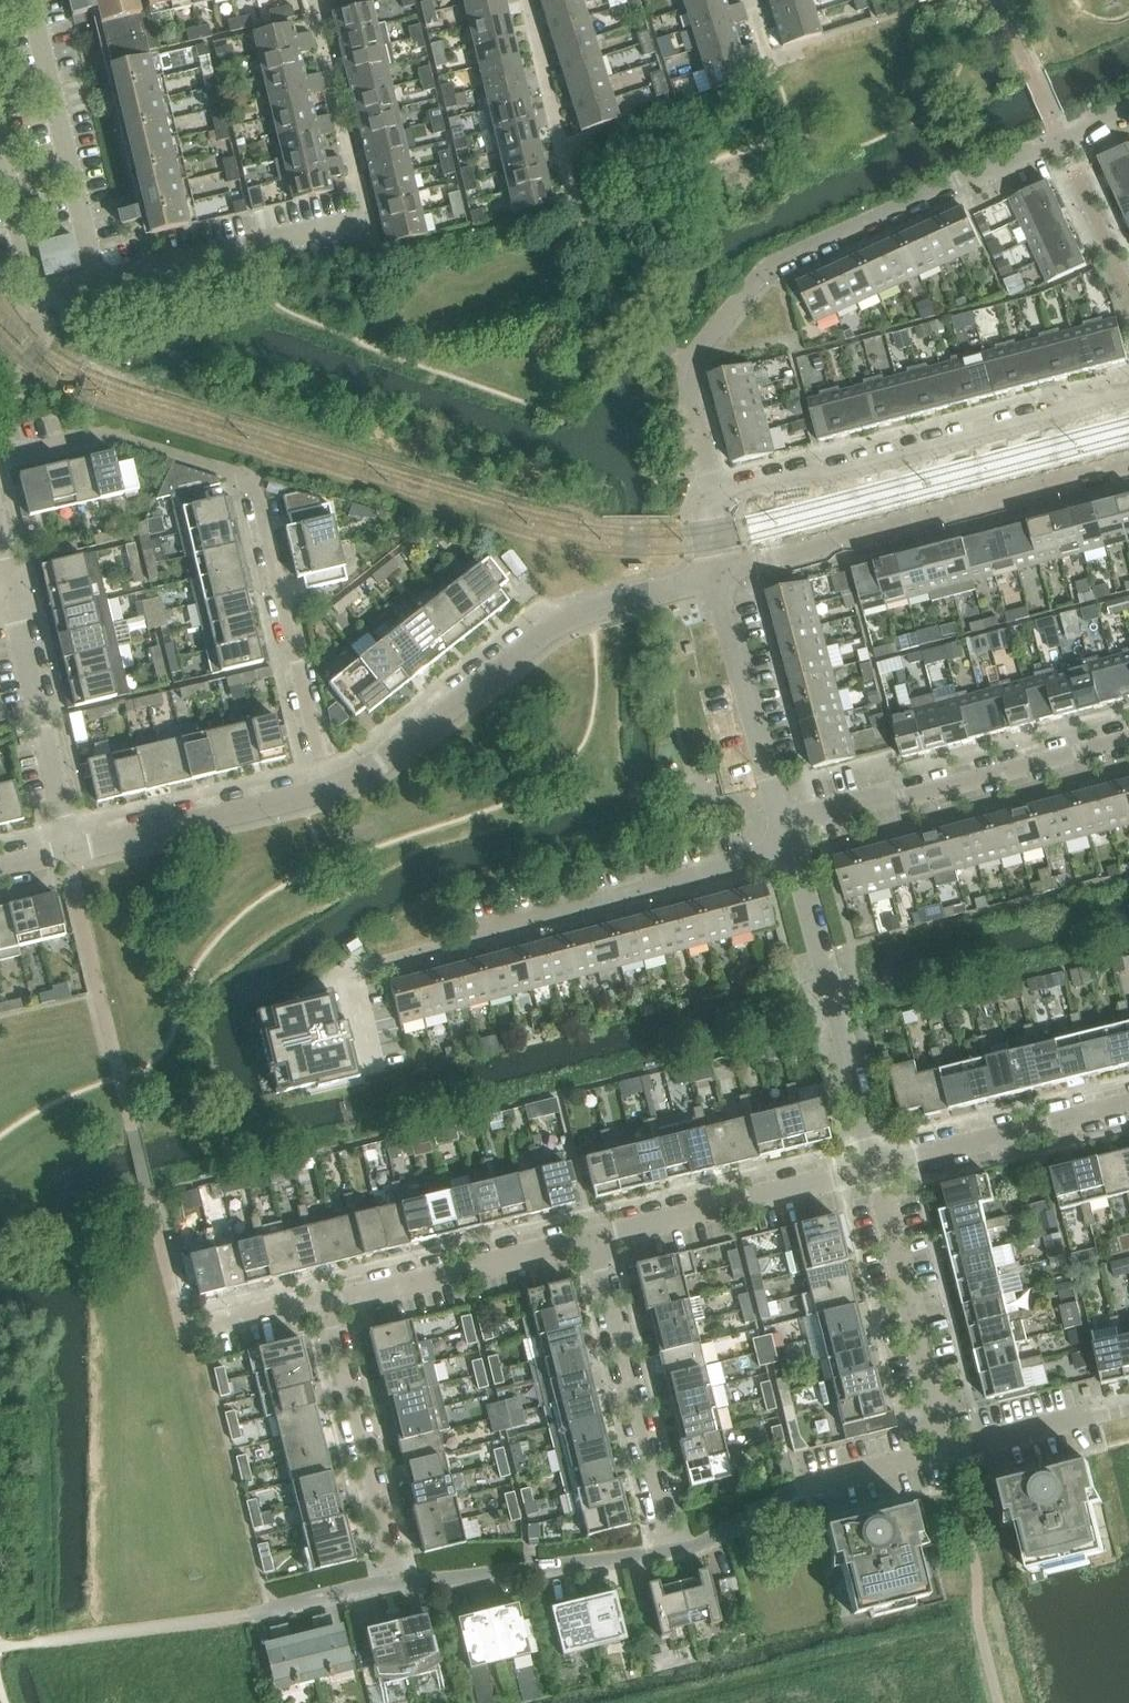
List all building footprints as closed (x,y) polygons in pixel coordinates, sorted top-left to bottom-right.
[(110,67),(109,67),(110,68),(111,68),(144,207),(126,211),(124,204),(118,206),(119,213),(122,226),(147,220),(150,235),(189,226),(149,59),(150,58),(149,58),(148,55),(147,51),(159,49),(150,10),(190,0),(86,0),(69,4),(72,18),(74,26),(81,24),(79,18),(98,14),(109,60),(108,60),(108,61),(109,60),(110,64),(110,67)] [(404,8),(415,6),(414,0),(402,0),(404,8)] [(464,5),(469,26),(508,16),(504,0),(485,0),(464,5)] [(581,132),(619,120),(581,0),(540,0),(581,132)] [(685,9),(714,0),(683,0),(685,9)] [(724,0),(714,0),(685,9),(692,30),(730,18),(724,0)] [(770,6),(776,26),(814,15),(810,0),(788,0),(770,6)] [(853,1),(857,12),(868,9),(865,0),(857,0),(853,1)] [(432,1),(420,4),(423,15),(435,12),(432,1)] [(639,1),(627,4),(631,16),(642,13),(639,1)] [(884,3),(873,6),(877,18),(888,14),(884,3)] [(371,4),(332,13),(338,35),(376,26),(371,4)] [(733,7),(736,16),(745,13),(742,4),(733,7)] [(292,6),(280,9),(283,20),(294,18),(292,6)] [(280,9),(269,11),(272,23),(283,20),(280,9)] [(435,12),(423,15),(426,26),(437,24),(435,12)] [(745,13),(736,16),(739,25),(747,22),(745,13)] [(821,35),(814,15),(776,26),(783,47),(821,35)] [(250,16),(239,18),(242,30),(253,27),(250,16)] [(508,16),(469,26),(474,46),(513,37),(508,16)] [(239,18),(228,21),(230,33),(242,30),(239,18)] [(730,18),(692,30),(698,50),(736,39),(730,18)] [(292,24),(253,33),(258,55),(297,46),(292,24)] [(376,26),(338,35),(343,56),(390,45),(385,24),(376,26)] [(420,25),(408,28),(411,40),(422,37),(420,25)] [(209,26),(197,28),(200,40),(212,37),(209,26)] [(197,28),(186,31),(189,43),(200,40),(197,28)] [(637,34),(640,45),(651,41),(648,31),(637,34)] [(177,33),(165,36),(168,48),(179,45),(177,33)] [(310,33),(301,35),(303,44),(312,42),(310,33)] [(422,37),(411,40),(414,51),(425,48),(422,37)] [(513,37),(474,46),(479,67),(518,58),(513,37)] [(736,39),(698,50),(705,71),(743,59),(736,39)] [(651,41),(640,45),(644,57),(655,53),(651,41)] [(297,46),(258,55),(263,76),(302,67),(299,55),(314,51),(312,42),(303,44),(297,46)] [(442,42),(430,45),(433,56),(444,54),(442,42)] [(207,44),(195,47),(198,58),(210,56),(207,44)] [(231,45),(214,49),(217,63),(234,58),(231,45)] [(390,45),(343,56),(347,76),(386,67),(395,65),(390,45)] [(746,47),(749,57),(757,54),(754,45),(746,47)] [(444,54),(433,56),(436,68),(447,65),(444,54)] [(760,63),(757,54),(749,57),(751,65),(760,63)] [(518,58),(479,67),(484,88),(523,79),(518,58)] [(749,80),(743,59),(705,71),(711,92),(749,80)] [(302,67),(263,76),(268,96),(307,87),(302,67)] [(386,67),(347,76),(352,97),(391,88),(386,67)] [(430,67),(418,70),(421,81),(432,78),(430,67)] [(661,72),(649,75),(653,86),(664,82),(661,72)] [(214,75),(203,78),(205,89),(217,87),(214,75)] [(320,75),(311,77),(313,86),(322,84),(320,75)] [(432,78),(421,81),(424,92),(435,90),(432,78)] [(523,79),(484,88),(489,110),(528,100),(523,79)] [(664,82),(653,86),(656,97),(668,94),(664,82)] [(322,84),(313,86),(315,95),(324,93),(322,84)] [(452,84),(440,87),(443,98),(454,96),(452,84)] [(220,98),(217,87),(205,89),(208,101),(220,98)] [(307,87),(268,96),(273,117),(312,108),(307,87)] [(391,88),(352,97),(357,118),(396,109),(391,88)] [(454,96),(443,98),(446,110),(457,107),(454,96)] [(528,100),(489,110),(494,130),(533,121),(528,100)] [(312,108),(273,117),(278,138),(332,125),(330,116),(314,120),(312,108)] [(396,109),(357,118),(362,140),(401,131),(396,109)] [(440,109),(428,112),(431,123),(442,121),(440,109)] [(213,120),(215,131),(227,128),(224,117),(213,120)] [(442,121),(431,123),(434,135),(445,132),(442,121)] [(533,121),(494,130),(499,151),(538,142),(533,121)] [(283,158),(274,160),(321,149),(317,129),(323,127),(325,136),(334,134),(332,125),(278,138),(283,158)] [(462,126),(450,129),(453,140),(464,137),(462,126)] [(227,128),(215,131),(218,142),(230,139),(227,128)] [(401,131),(362,140),(367,160),(406,151),(401,131)] [(464,137),(453,140),(455,152),(467,149),(464,137)] [(538,142),(499,151),(504,172),(543,163),(538,142)] [(1099,160),(1108,181),(1128,172),(1128,146),(1099,160)] [(321,149),(274,160),(279,181),(288,179),(341,167),(339,158),(324,161),(321,149)] [(406,151),(367,160),(372,181),(411,172),(406,151)] [(450,151),(438,153),(441,165),(452,162),(450,151)] [(234,158),(222,161),(225,172),(237,170),(234,158)] [(452,162),(441,165),(443,176),(455,173),(452,162)] [(543,163),(504,172),(509,192),(548,183),(543,163)] [(341,167),(288,179),(293,201),(332,192),(329,179),(344,176),(341,167)] [(472,167),(460,170),(463,182),(474,179),(472,167)] [(239,181),(237,170),(225,172),(228,184),(239,181)] [(411,172),(372,181),(377,202),(416,193),(411,172)] [(1108,181),(1118,202),(1128,196),(1128,172),(1108,181)] [(474,179),(463,182),(465,193),(477,190),(474,179)] [(1049,182),(1010,200),(1020,222),(1063,202),(1060,194),(1055,196),(1049,182)] [(548,183),(509,192),(514,214),(553,205),(548,183)] [(247,189),(249,200),(262,196),(260,186),(247,189)] [(460,192),(448,195),(451,206),(462,204),(460,192)] [(416,193),(377,202),(382,223),(421,213),(416,193)] [(262,196),(249,200),(252,211),(265,208),(262,196)] [(1118,202),(1127,222),(1128,221),(1128,196),(1118,202)] [(244,201),(233,203),(235,215),(247,212),(244,201)] [(1062,212),(1067,210),(1063,202),(1020,222),(1030,242),(1068,224),(1062,212)] [(462,204),(451,206),(453,218),(465,215),(462,204)] [(941,214),(961,258),(982,248),(965,209),(951,215),(949,211),(941,214)] [(484,222),(482,210),(470,213),(473,224),(484,222)] [(421,213),(382,223),(387,245),(426,235),(421,213)] [(982,213),(974,216),(984,238),(992,235),(982,213)] [(935,223),(923,228),(940,267),(961,258),(941,214),(933,218),(935,223)] [(1068,224),(1030,242),(1039,263),(1082,243),(1078,235),(1074,237),(1068,224)] [(908,229),(900,233),(920,276),(940,267),(923,228),(910,234),(908,229)] [(892,237),(894,241),(881,247),(899,286),(920,276),(900,233),(892,237)] [(80,273),(73,240),(37,249),(45,281),(80,273)] [(998,240),(987,245),(993,257),(1004,252),(998,240)] [(1082,243),(1039,263),(1049,284),(1087,266),(1081,253),(1086,251),(1082,243)] [(867,248),(859,252),(878,295),(899,286),(881,247),(869,253),(867,248)] [(853,260),(840,266),(858,304),(878,295),(859,252),(851,255),(853,260)] [(1008,260),(997,265),(1003,278),(1014,273),(1008,260)] [(824,268),(818,271),(837,314),(858,304),(840,266),(826,272),(824,268)] [(812,279),(798,285),(816,324),(837,314),(818,271),(810,274),(812,279)] [(966,297),(956,302),(960,310),(968,306),(966,297)] [(932,303),(919,309),(924,320),(938,317),(932,303)] [(1088,305),(1080,307),(1083,319),(1092,317),(1088,305)] [(971,313),(960,316),(963,328),(974,325),(971,313)] [(1103,319),(1093,321),(1105,367),(1128,361),(1117,320),(1104,324),(1103,319)] [(942,321),(930,324),(932,333),(945,330),(942,321)] [(1084,324),(1085,329),(1073,332),(1083,373),(1105,367),(1093,321),(1084,324)] [(930,324),(916,328),(919,339),(933,336),(932,333),(930,324)] [(852,330),(844,333),(846,341),(856,338),(852,330)] [(1059,330),(1050,333),(1062,379),(1083,373),(1073,332),(1060,335),(1059,330)] [(907,332),(894,335),(898,350),(911,347),(907,332)] [(1041,340),(1029,344),(1040,385),(1062,379),(1050,333),(1040,335),(1041,340)] [(1040,385),(1029,344),(1017,347),(1015,342),(1006,344),(1018,390),(1040,385)] [(997,352),(985,355),(996,396),(1018,390),(1006,344),(996,347),(997,352)] [(996,396),(985,355),(972,358),(971,353),(961,356),(973,402),(996,396)] [(961,356),(952,359),(953,363),(941,367),(952,408),(973,402),(961,356)] [(822,360),(815,361),(817,371),(825,369),(822,360)] [(711,375),(715,390),(710,391),(712,399),(758,387),(752,364),(711,375)] [(927,365),(918,368),(930,413),(952,408),(941,367),(929,370),(927,365)] [(909,375),(897,378),(908,419),(930,413),(918,368),(908,370),(909,375)] [(908,419),(897,378),(885,381),(884,376),(874,379),(886,425),(908,419)] [(865,386),(853,390),(864,431),(886,425),(874,379),(864,382),(865,386)] [(758,387),(712,399),(714,408),(719,407),(723,420),(764,409),(758,387)] [(864,431),(853,390),(841,393),(840,388),(830,391),(842,436),(864,431)] [(799,391),(791,393),(793,400),(801,398),(799,391)] [(820,393),(822,398),(809,401),(820,442),(842,436),(830,391),(820,393)] [(801,401),(787,404),(789,411),(797,416),(804,414),(801,401)] [(723,420),(726,433),(721,435),(724,443),(769,431),(764,409),(723,420)] [(805,422),(792,425),(795,434),(808,431),(805,422)] [(769,431),(724,443),(726,452),(731,450),(735,464),(775,454),(769,431)] [(90,459),(100,500),(124,495),(124,494),(139,490),(133,462),(117,466),(114,453),(90,459)] [(90,459),(67,464),(77,506),(100,500),(90,459)] [(67,464),(43,470),(53,511),(77,506),(67,464)] [(170,497),(174,511),(173,511),(179,534),(236,521),(231,497),(206,503),(203,489),(220,485),(219,479),(172,465),(156,500),(170,497)] [(43,470),(19,475),(29,517),(53,511),(43,470)] [(1117,501),(1128,542),(1128,541),(1128,498),(1117,501)] [(1101,500),(1094,501),(1106,547),(1128,542),(1117,501),(1102,505),(1101,500)] [(1094,501),(1085,504),(1087,509),(1073,512),(1084,553),(1106,547),(1094,501)] [(296,513),(299,526),(286,529),(292,554),(338,543),(329,505),(296,513)] [(1084,553),(1073,512),(1060,516),(1059,511),(1050,513),(1062,559),(1084,553)] [(1042,515),(1043,520),(1029,524),(1040,565),(1062,559),(1050,513),(1042,515)] [(236,521),(179,534),(184,558),(193,556),(242,544),(236,521)] [(146,522),(136,525),(139,539),(149,536),(146,522)] [(1014,523),(1006,525),(1018,571),(1040,565),(1029,524),(1016,528),(1014,523)] [(997,527),(999,532),(985,535),(996,576),(1018,571),(1006,525),(997,527)] [(122,530),(108,533),(110,543),(124,539),(122,530)] [(418,540),(424,548),(435,539),(429,531),(418,540)] [(108,533),(93,537),(96,546),(110,543),(108,533)] [(996,576),(985,535),(972,539),(971,534),(962,536),(971,568),(975,582),(996,576)] [(955,544),(942,547),(955,596),(977,590),(975,582),(971,568),(962,536),(954,538),(955,544)] [(418,540),(407,549),(413,556),(424,548),(418,540)] [(61,544),(64,554),(78,551),(75,541),(61,544)] [(338,543),(292,554),(298,579),(311,576),(314,589),(347,581),(338,543)] [(61,544),(47,548),(49,558),(64,554),(61,544)] [(242,544),(193,556),(198,579),(247,567),(242,544)] [(955,596),(942,547),(928,551),(927,546),(918,548),(931,594),(933,602),(955,596)] [(911,555),(898,559),(909,600),(931,594),(918,548),(910,550),(911,555)] [(152,550),(142,552),(146,566),(155,564),(152,550)] [(96,553),(34,568),(40,592),(101,577),(96,553)] [(137,553),(127,555),(131,570),(140,567),(137,553)] [(489,557),(458,582),(488,619),(509,603),(498,590),(508,582),(489,557)] [(909,600),(898,559),(884,562),(883,557),(875,559),(887,605),(909,600)] [(383,568),(389,575),(400,567),(394,559),(383,568)] [(868,567),(853,570),(864,611),(887,605),(875,559),(866,562),(868,567)] [(155,564),(146,566),(149,580),(159,578),(155,564)] [(140,567),(131,570),(134,584),(144,582),(140,567)] [(198,579),(190,581),(196,604),(246,592),(253,590),(247,567),(198,579)] [(383,568),(372,576),(378,584),(389,575),(383,568)] [(846,573),(833,576),(838,594),(851,591),(846,573)] [(101,577),(40,592),(45,616),(107,601),(101,577)] [(809,581),(768,592),(772,606),(767,608),(769,616),(815,604),(809,581)] [(458,582),(439,597),(468,635),(488,619),(458,582)] [(1109,585),(1094,589),(1097,601),(1112,597),(1109,585)] [(343,599),(349,607),(360,598),(354,591),(343,599)] [(246,592),(196,604),(201,627),(251,616),(246,592)] [(1094,592),(1079,596),(1081,605),(1096,601),(1094,592)] [(853,594),(844,597),(848,609),(856,607),(853,594)] [(439,597),(419,613),(449,651),(468,635),(439,597)] [(160,598),(151,600),(154,614),(164,612),(160,598)] [(1120,600),(1123,612),(1128,610),(1128,598),(1120,600)] [(343,599),(332,608),(338,615),(349,607),(343,599)] [(151,600),(141,602),(145,616),(154,614),(151,600)] [(1120,600),(1108,603),(1111,615),(1123,612),(1120,600)] [(107,601),(45,616),(51,639),(112,624),(107,601)] [(815,604),(769,616),(772,625),(777,624),(780,637),(821,626),(815,604)] [(1098,606),(1082,610),(1085,623),(1101,618),(1098,606)] [(1027,609),(1014,612),(1016,621),(1030,618),(1027,609)] [(164,612),(154,614),(158,628),(167,626),(164,612)] [(1076,612),(1061,615),(1064,626),(1079,622),(1076,612)] [(419,613),(399,629),(429,666),(449,651),(419,613)] [(154,614),(145,616),(148,630),(158,628),(154,614)] [(251,616),(201,627),(207,651),(257,639),(251,616)] [(1054,617),(1037,622),(1040,635),(1057,630),(1054,617)] [(998,618),(985,621),(987,629),(1000,626),(998,618)] [(985,621),(970,625),(972,633),(987,629),(985,621)] [(112,624),(51,639),(56,662),(118,647),(112,624)] [(956,624),(941,628),(944,637),(958,633),(956,624)] [(821,626),(780,637),(784,650),(779,652),(781,660),(827,648),(821,626)] [(940,627),(918,633),(921,647),(943,641),(940,627)] [(399,629),(379,644),(409,682),(429,666),(399,629)] [(988,635),(972,639),(976,655),(992,650),(988,635)] [(212,674),(212,675),(263,663),(257,639),(207,651),(212,674)] [(959,642),(944,646),(948,660),(948,661),(963,657),(959,642)] [(174,643),(164,645),(168,659),(178,657),(174,643)] [(379,644),(359,660),(379,685),(389,698),(409,682),(399,669),(379,644)] [(897,644),(874,650),(876,658),(899,652),(897,644)] [(160,646),(150,649),(153,663),(163,661),(160,646)] [(944,646),(923,652),(925,661),(926,665),(948,660),(944,646)] [(118,647),(56,662),(62,685),(124,670),(118,647)] [(827,648),(781,660),(783,669),(788,667),(792,681),(833,670),(827,648)] [(867,649),(859,651),(862,662),(870,660),(867,649)] [(1112,659),(1123,700),(1128,699),(1128,649),(1123,651),(1124,656),(1112,659)] [(923,652),(908,656),(910,665),(925,661),(923,652)] [(178,657),(168,659),(171,674),(181,671),(178,657)] [(901,657),(878,663),(881,676),(904,670),(901,657)] [(1098,657),(1089,660),(1101,706),(1123,700),(1112,659),(1100,663),(1098,657)] [(359,660),(328,684),(348,710),(353,716),(364,708),(369,714),(389,698),(376,681),(359,660)] [(1080,668),(1068,671),(1079,712),(1101,706),(1089,660),(1079,663),(1080,668)] [(163,661),(153,663),(157,677),(167,675),(163,661)] [(871,662),(862,665),(866,682),(876,680),(871,662)] [(1054,669),(1045,672),(1057,718),(1079,712),(1068,671),(1056,674),(1054,669)] [(124,670),(62,685),(68,709),(129,695),(124,670)] [(795,694),(790,695),(793,704),(838,692),(833,670),(792,681),(795,694)] [(240,675),(242,685),(257,681),(254,672),(240,675)] [(1035,674),(1036,679),(1024,682),(1035,723),(1057,718),(1045,672),(1035,674)] [(240,675),(226,678),(228,688),(242,685),(240,675)] [(1011,681),(1001,683),(1013,729),(1035,723),(1024,682),(1012,686),(1011,681)] [(193,686),(196,696),(210,693),(208,683),(193,686)] [(992,691),(981,694),(991,735),(1013,729),(1001,683),(991,686),(992,691)] [(193,686),(179,689),(182,699),(196,696),(193,686)] [(838,692),(793,704),(795,712),(800,711),(803,725),(844,714),(838,692)] [(879,692),(869,694),(872,706),(882,704),(879,692)] [(967,692),(957,695),(970,741),(991,735),(981,694),(968,697),(967,692)] [(147,697),(149,707),(163,704),(161,694),(147,697)] [(947,697),(949,702),(937,706),(948,747),(970,741),(957,695),(947,697)] [(147,697),(133,701),(135,710),(149,707),(147,697)] [(336,703),(327,710),(333,732),(349,719),(336,703)] [(923,704),(914,706),(926,752),(948,747),(937,706),(924,709),(923,704)] [(114,705),(100,708),(103,718),(117,715),(114,705)] [(905,714),(892,717),(903,758),(923,753),(926,752),(914,706),(904,709),(905,714)] [(100,708),(86,712),(88,721),(103,718),(100,708)] [(80,713),(69,716),(74,737),(85,735),(80,713)] [(807,738),(802,739),(804,748),(850,735),(844,714),(803,725),(807,738)] [(884,715),(870,719),(873,729),(886,726),(884,715)] [(275,717),(251,722),(261,764),(285,758),(275,717)] [(251,722),(228,728),(238,770),(261,764),(251,722)] [(228,728),(205,733),(214,775),(238,770),(228,728)] [(179,730),(156,736),(158,744),(168,786),(191,781),(181,739),(179,730)] [(205,733),(181,739),(191,781),(214,775),(205,733)] [(850,735),(804,748),(806,756),(811,755),(815,769),(856,758),(850,735)] [(158,744),(135,750),(144,792),(168,786),(158,744)] [(135,750),(111,755),(121,797),(144,792),(135,750)] [(111,755),(87,761),(97,803),(121,797),(111,755)] [(1120,779),(1128,812),(1128,777),(1120,779)] [(1100,789),(1111,831),(1128,826),(1128,812),(1120,779),(1112,781),(1113,786),(1100,789)] [(1,826),(24,820),(15,782),(0,786),(0,822),(1,826)] [(1085,788),(1076,790),(1088,836),(1111,831),(1100,789),(1086,793),(1085,788)] [(1068,793),(1069,798),(1056,801),(1066,842),(1088,836),(1076,790),(1068,793)] [(1041,800),(1032,802),(1044,848),(1066,842),(1056,801),(1042,805),(1041,800)] [(1024,804),(1025,809),(1012,813),(1023,854),(1044,848),(1032,802),(1024,804)] [(1023,854),(1012,813),(999,816),(997,811),(989,814),(1001,860),(1023,854)] [(980,816),(982,821),(968,824),(979,865),(1001,860),(989,814),(980,816)] [(953,823),(945,825),(957,871),(979,865),(968,824),(954,828),(953,823)] [(945,825),(936,827),(937,832),(924,836),(935,877),(957,871),(945,825)] [(909,835),(901,837),(913,883),(935,877),(924,836),(911,839),(909,835)] [(892,839),(894,844),(880,847),(891,888),(913,883),(901,837),(892,839)] [(866,846),(857,848),(869,894),(891,888),(880,847),(867,851),(866,846)] [(850,855),(835,859),(846,900),(869,894),(857,848),(849,851),(850,855)] [(1117,866),(1108,868),(1110,877),(1119,875),(1117,866)] [(748,884),(739,886),(741,891),(745,907),(752,932),(774,926),(768,901),(763,885),(749,889),(748,884)] [(732,893),(719,897),(723,913),(730,938),(752,932),(745,907),(741,891),(739,886),(731,888),(732,893)] [(56,894),(31,900),(41,942),(65,936),(56,894)] [(723,913),(719,897),(705,900),(704,896),(696,898),(697,902),(701,919),(708,944),(730,938),(723,913)] [(687,900),(688,905),(675,908),(679,925),(686,949),(708,944),(701,919),(697,902),(696,898),(687,900)] [(986,898),(976,901),(978,911),(989,908),(986,898)] [(31,900),(8,906),(18,947),(41,942),(31,900)] [(945,919),(943,910),(942,905),(926,909),(930,923),(945,919)] [(18,948),(18,947),(8,906),(0,908),(0,961),(20,956),(18,948)] [(679,925),(675,908),(661,912),(660,907),(652,909),(653,914),(657,930),(664,955),(686,949),(679,925)] [(958,907),(943,910),(946,919),(960,915),(958,907)] [(644,916),(631,920),(636,936),(642,961),(664,955),(657,930),(653,914),(652,909),(643,912),(644,916)] [(920,913),(913,915),(916,926),(923,924),(920,913)] [(636,936),(631,920),(617,923),(616,919),(608,921),(609,926),(614,942),(620,967),(642,961),(636,936)] [(898,919),(886,921),(889,933),(901,930),(898,919)] [(608,921),(599,923),(600,928),(587,931),(592,948),(598,972),(620,967),(614,942),(609,926),(608,921)] [(572,930),(564,933),(565,937),(569,954),(576,978),(598,972),(592,948),(587,931),(574,935),(572,930)] [(556,940),(543,943),(547,959),(554,984),(576,978),(569,954),(565,937),(564,933),(555,935),(556,940)] [(547,959),(543,943),(530,947),(528,942),(520,944),(521,949),(525,965),(532,990),(554,984),(547,959)] [(513,951),(499,955),(504,971),(510,996),(532,990),(525,965),(521,949),(520,944),(511,946),(513,951)] [(485,954),(476,956),(477,961),(482,977),(488,1002),(510,996),(504,971),(499,955),(486,958),(485,954)] [(468,958),(469,963),(456,966),(460,982),(466,1007),(488,1002),(482,977),(477,961),(476,956),(468,958)] [(1123,958),(1112,961),(1115,974),(1126,971),(1123,958)] [(441,965),(432,967),(434,972),(438,988),(445,1013),(466,1007),(460,982),(456,966),(442,970),(441,965)] [(1096,965),(1089,967),(1092,978),(1099,977),(1096,965)] [(432,967),(424,970),(425,974),(412,978),(416,994),(423,1019),(445,1013),(438,988),(434,972),(432,967)] [(1089,967),(1071,971),(1075,986),(1093,982),(1092,978),(1089,967)] [(1057,975),(1042,978),(1045,990),(1045,991),(1060,987),(1057,975)] [(397,977),(387,979),(389,984),(393,1000),(400,1025),(423,1019),(416,994),(412,978),(398,982),(397,977)] [(1042,978),(1028,982),(1031,993),(1045,990),(1042,978)] [(1019,984),(1005,987),(1009,1000),(1022,997),(1019,984)] [(53,991),(56,1001),(70,998),(67,988),(53,991)] [(996,990),(979,994),(983,1007),(999,1003),(996,990)] [(53,991),(39,995),(41,1005),(56,1001),(53,991)] [(358,1079),(345,1025),(339,1026),(330,992),(295,1000),(296,1004),(256,1014),(260,1033),(259,1033),(269,1077),(271,1076),(275,1096),(316,1086),(317,1089),(358,1079)] [(7,1003),(9,1012),(23,1009),(21,999),(7,1003)] [(1118,1004),(1121,1015),(1128,1013),(1128,1009),(1127,1001),(1118,1004)] [(0,1004),(0,1014),(9,1012),(7,1003),(0,1004)] [(916,1011),(903,1014),(906,1025),(918,1022),(916,1011)] [(1080,1013),(1071,1015),(1074,1026),(1083,1024),(1080,1013)] [(1123,1025),(1104,1030),(1114,1070),(1128,1067),(1128,1029),(1128,1024),(1128,1013),(1121,1015),(1123,1025)] [(538,1017),(530,1019),(533,1031),(541,1029),(538,1017)] [(1034,1024),(1024,1027),(1027,1038),(1037,1035),(1034,1024)] [(1091,1077),(1081,1036),(1086,1035),(1083,1024),(1074,1026),(1076,1037),(1058,1042),(1068,1082),(1081,1079),(1091,1077)] [(1101,1074),(1114,1070),(1104,1030),(1086,1035),(1081,1036),(1091,1077),(1101,1074)] [(1027,1038),(1030,1049),(1011,1053),(1021,1093),(1035,1090),(1035,1091),(1045,1088),(1034,1047),(1039,1046),(1037,1035),(1027,1038)] [(987,1036),(978,1038),(981,1049),(990,1047),(987,1036)] [(496,1037),(480,1041),(484,1057),(500,1052),(496,1037)] [(1039,1046),(1034,1047),(1045,1088),(1054,1086),(1054,1085),(1068,1082),(1058,1042),(1039,1046)] [(777,1044),(763,1047),(766,1058),(780,1054),(777,1044)] [(454,1047),(444,1049),(447,1058),(456,1056),(454,1047)] [(941,1047),(931,1050),(934,1061),(944,1059),(946,1069),(942,1070),(952,1111),(961,1109),(961,1108),(975,1105),(965,1065),(963,1054),(944,1058),(941,1047)] [(990,1047),(981,1049),(983,1060),(965,1065),(975,1105),(988,1102),(998,1100),(988,1059),(993,1058),(990,1047)] [(888,1052),(879,1054),(882,1066),(891,1063),(888,1052)] [(993,1058),(988,1059),(998,1100),(1008,1097),(1021,1093),(1011,1053),(993,1058)] [(919,1076),(918,1076),(926,1108),(925,1108),(927,1117),(942,1113),(942,1114),(952,1111),(942,1070),(946,1069),(944,1059),(934,1061),(937,1072),(919,1076)] [(709,1062),(694,1066),(696,1075),(711,1071),(709,1062)] [(926,1108),(918,1076),(919,1076),(916,1063),(891,1069),(902,1114),(925,1108),(926,1108)] [(686,1069),(673,1072),(676,1085),(689,1082),(686,1069)] [(648,1076),(640,1078),(644,1092),(652,1090),(648,1076)] [(795,1084),(785,1086),(788,1097),(798,1095),(795,1084)] [(748,1095),(739,1097),(742,1109),(751,1106),(748,1095)] [(791,1108),(772,1112),(782,1153),(805,1147),(795,1106),(800,1105),(798,1095),(788,1097),(791,1108)] [(795,1106),(805,1147),(830,1141),(826,1126),(834,1124),(828,1099),(800,1105),(795,1106)] [(744,1119),(726,1124),(736,1164),(759,1158),(749,1118),(754,1117),(751,1106),(742,1109),(744,1119)] [(702,1107),(692,1109),(695,1120),(705,1118),(702,1107)] [(513,1110),(501,1112),(503,1122),(515,1119),(513,1110)] [(501,1112),(488,1116),(491,1125),(503,1122),(501,1112)] [(754,1117),(749,1118),(759,1158),(782,1153),(772,1112),(754,1117)] [(655,1118),(646,1120),(649,1132),(658,1129),(661,1140),(656,1141),(666,1181),(689,1176),(677,1124),(658,1129),(655,1118)] [(695,1120),(677,1124),(689,1176),(713,1170),(703,1129),(707,1128),(705,1118),(695,1120)] [(707,1128),(703,1129),(713,1170),(736,1164),(726,1124),(707,1128)] [(651,1142),(633,1147),(643,1187),(666,1181),(656,1141),(661,1140),(658,1129),(649,1132),(651,1142)] [(609,1130),(599,1132),(602,1143),(612,1141),(609,1130)] [(421,1132),(408,1135),(410,1146),(424,1143),(421,1132)] [(605,1154),(578,1160),(582,1177),(589,1175),(595,1199),(620,1193),(610,1152),(614,1151),(612,1141),(602,1143),(605,1154)] [(539,1147),(530,1149),(533,1160),(542,1158),(539,1147)] [(614,1151),(610,1152),(620,1193),(643,1187),(633,1147),(614,1151)] [(1128,1194),(1128,1178),(1123,1152),(1113,1154),(1113,1155),(1099,1158),(1109,1199),(1128,1194)] [(1042,1157),(1032,1159),(1035,1171),(1045,1168),(1042,1157)] [(493,1158),(483,1161),(486,1172),(495,1169),(493,1158)] [(540,1170),(545,1169),(542,1158),(533,1160),(535,1171),(516,1176),(526,1216),(550,1210),(540,1170)] [(1094,1214),(1091,1203),(1109,1199),(1099,1158),(1086,1162),(1086,1161),(1076,1163),(1086,1204),(1081,1206),(1084,1216),(1094,1214)] [(314,1159),(301,1162),(303,1171),(317,1167),(314,1159)] [(540,1170),(550,1210),(574,1204),(568,1180),(576,1179),(571,1162),(545,1169),(540,1170)] [(1066,1166),(1052,1170),(1062,1210),(1081,1206),(1086,1204),(1076,1163),(1066,1166)] [(291,1164),(275,1168),(278,1182),(294,1178),(291,1164)] [(503,1222),(493,1181),(498,1180),(495,1169),(486,1172),(489,1182),(470,1187),(480,1227),(503,1222)] [(470,1187),(467,1175),(449,1180),(446,1170),(437,1172),(440,1183),(449,1181),(452,1192),(447,1193),(457,1233),(480,1227),(470,1187)] [(253,1174),(245,1176),(247,1186),(255,1184),(253,1174)] [(982,1204),(995,1201),(989,1175),(944,1187),(950,1210),(950,1211),(982,1203),(982,1204)] [(498,1180),(493,1181),(503,1222),(526,1216),(516,1176),(498,1180)] [(400,1181),(390,1184),(393,1195),(403,1192),(400,1181)] [(449,1181),(440,1183),(442,1194),(423,1199),(433,1239),(457,1233),(447,1193),(452,1192),(449,1181)] [(196,1191),(180,1195),(183,1210),(200,1206),(196,1191)] [(396,1205),(377,1210),(387,1250),(410,1245),(400,1204),(405,1203),(403,1192),(393,1195),(396,1205)] [(353,1193),(343,1195),(346,1206),(355,1204),(353,1193)] [(405,1203),(400,1204),(410,1245),(433,1239),(423,1199),(405,1203)] [(1047,1202),(1023,1208),(1025,1217),(1049,1211),(1047,1202)] [(941,1212),(945,1226),(944,1227),(947,1236),(988,1226),(989,1231),(999,1228),(997,1219),(986,1221),(982,1204),(982,1203),(950,1211),(950,1210),(941,1212)] [(306,1204),(297,1207),(299,1218),(309,1216),(306,1204)] [(346,1206),(349,1217),(330,1222),(340,1262),(363,1256),(353,1216),(358,1215),(355,1204),(346,1206)] [(358,1215),(353,1216),(363,1256),(387,1250),(377,1210),(358,1215)] [(1055,1211),(1041,1215),(1045,1231),(1059,1227),(1055,1211)] [(1096,1225),(1094,1214),(1084,1216),(1087,1227),(1096,1225)] [(260,1216),(250,1218),(253,1229),(262,1227),(260,1216)] [(299,1218),(302,1229),(283,1233),(293,1274),(317,1268),(307,1227),(311,1226),(309,1216),(299,1218)] [(835,1216),(780,1230),(786,1253),(841,1239),(835,1216)] [(1008,1216),(997,1219),(999,1228),(1011,1225),(1008,1216)] [(311,1226),(307,1227),(317,1268),(340,1262),(330,1222),(311,1226)] [(988,1226),(947,1236),(949,1246),(950,1246),(953,1259),(993,1249),(989,1231),(988,1226)] [(213,1227),(204,1230),(206,1241),(216,1239),(213,1227)] [(262,1227),(253,1229),(256,1240),(237,1245),(247,1285),(270,1279),(260,1239),(265,1238),(262,1227)] [(265,1238),(260,1239),(270,1279),(293,1274),(283,1233),(265,1238)] [(216,1239),(206,1241),(209,1252),(182,1258),(188,1285),(196,1283),(199,1297),(224,1291),(214,1250),(218,1249),(216,1239)] [(841,1239),(786,1253),(791,1275),(804,1272),(804,1271),(844,1261),(845,1262),(847,1262),(841,1239)] [(1062,1240),(1047,1243),(1051,1260),(1066,1256),(1062,1240)] [(218,1249),(214,1250),(224,1291),(247,1285),(237,1245),(218,1249)] [(753,1246),(743,1249),(746,1262),(756,1260),(753,1246)] [(1011,1275),(1009,1265),(998,1268),(993,1249),(953,1259),(956,1273),(958,1283),(999,1273),(1000,1277),(1011,1275)] [(737,1250),(727,1253),(730,1266),(740,1264),(737,1250)] [(690,1252),(635,1265),(641,1289),(683,1278),(696,1275),(690,1252)] [(1112,1263),(1115,1277),(1128,1274),(1128,1266),(1127,1259),(1112,1263)] [(756,1260),(746,1262),(750,1276),(760,1274),(756,1260)] [(844,1261),(804,1271),(804,1272),(809,1293),(850,1283),(845,1262),(844,1261)] [(1020,1263),(1009,1265),(1011,1275),(1022,1272),(1020,1263)] [(740,1264),(730,1266),(734,1280),(744,1278),(740,1264)] [(1098,1266),(1085,1270),(1088,1281),(1101,1278),(1098,1266)] [(999,1273),(958,1283),(961,1293),(964,1306),(1005,1296),(1000,1277),(999,1273)] [(648,1310),(688,1300),(683,1278),(641,1289),(646,1312),(648,1311),(648,1310)] [(1073,1281),(1061,1284),(1064,1300),(1076,1297),(1073,1281)] [(569,1282),(526,1292),(532,1315),(574,1305),(569,1282)] [(809,1293),(801,1295),(806,1317),(815,1315),(855,1305),(850,1283),(809,1293)] [(764,1290),(754,1293),(757,1306),(767,1304),(764,1290)] [(1022,1321),(1020,1312),(1015,1293),(1005,1296),(964,1306),(968,1319),(967,1319),(970,1329),(1011,1319),(1012,1324),(1022,1321)] [(748,1294),(738,1297),(741,1310),(751,1308),(748,1294)] [(648,1311),(654,1332),(694,1322),(703,1320),(697,1298),(688,1300),(648,1310),(648,1311)] [(1084,1326),(1078,1302),(1060,1307),(1066,1330),(1084,1326)] [(767,1304),(757,1306),(761,1320),(770,1317),(767,1304)] [(574,1305),(532,1315),(521,1318),(527,1339),(537,1336),(538,1337),(578,1327),(578,1329),(580,1328),(574,1305)] [(855,1305),(815,1315),(820,1337),(861,1327),(855,1305)] [(751,1308),(741,1310),(745,1324),(754,1321),(751,1308)] [(1031,1309),(1020,1312),(1022,1321),(1012,1324),(1011,1319),(970,1329),(972,1339),(973,1339),(976,1352),(1016,1342),(1017,1343),(1027,1341),(1023,1321),(1034,1318),(1031,1309)] [(486,1312),(476,1314),(480,1328),(490,1326),(486,1312)] [(470,1316),(460,1318),(464,1332),(473,1330),(470,1316)] [(1120,1316),(1110,1318),(1113,1329),(1122,1327),(1120,1316)] [(411,1321),(369,1331),(374,1354),(417,1344),(411,1321)] [(694,1322),(654,1332),(659,1354),(699,1344),(694,1322)] [(490,1326),(480,1328),(483,1342),(493,1339),(490,1326)] [(537,1336),(527,1339),(532,1361),(532,1362),(583,1349),(578,1329),(578,1327),(538,1337),(537,1336)] [(861,1327),(820,1337),(826,1359),(866,1349),(861,1327)] [(1122,1327),(1113,1329),(1094,1333),(1094,1331),(1093,1332),(1103,1385),(1118,1382),(1128,1380),(1120,1339),(1124,1338),(1122,1327)] [(1084,1329),(1069,1333),(1072,1345),(1087,1341),(1084,1329)] [(473,1330),(464,1332),(467,1346),(477,1343),(473,1330)] [(771,1335),(762,1338),(765,1351),(774,1349),(771,1335)] [(1124,1338),(1120,1339),(1128,1380),(1128,1337),(1124,1338)] [(762,1338),(752,1340),(756,1354),(765,1351),(762,1338)] [(300,1339),(249,1351),(255,1374),(306,1362),(300,1339)] [(417,1344),(374,1354),(380,1378),(382,1377),(382,1376),(422,1366),(435,1363),(429,1341),(417,1344)] [(1034,1368),(1032,1358),(1021,1361),(1017,1343),(1016,1342),(976,1352),(979,1366),(981,1376),(1022,1366),(1023,1370),(1032,1368),(1034,1368)] [(699,1344),(659,1354),(665,1376),(705,1366),(699,1344)] [(532,1361),(526,1362),(527,1364),(529,1364),(531,1374),(538,1376),(540,1383),(540,1384),(589,1372),(583,1349),(532,1362),(532,1361)] [(774,1349),(765,1351),(768,1365),(778,1363),(774,1349)] [(866,1349),(826,1359),(831,1381),(871,1371),(871,1370),(866,1349)] [(765,1351),(756,1354),(759,1367),(768,1365),(765,1351)] [(1086,1352),(1073,1355),(1075,1366),(1088,1363),(1086,1352)] [(497,1356),(487,1359),(491,1372),(500,1370),(497,1356)] [(1045,1365),(1043,1356),(1032,1358),(1034,1368),(1045,1365)] [(481,1360),(471,1363),(475,1376),(484,1374),(481,1360)] [(310,1385),(312,1385),(306,1362),(255,1374),(260,1396),(309,1384),(310,1385)] [(422,1366),(382,1376),(382,1377),(387,1398),(427,1388),(422,1366)] [(705,1366),(665,1376),(670,1398),(710,1388),(705,1366)] [(1022,1366),(981,1376),(984,1386),(984,1385),(988,1400),(998,1397),(999,1403),(1038,1393),(1032,1368),(1023,1370),(1022,1366)] [(227,1381),(224,1368),(214,1370),(218,1384),(227,1381)] [(500,1370),(491,1372),(494,1386),(504,1384),(500,1370)] [(831,1381),(818,1384),(824,1406),(837,1403),(879,1393),(873,1370),(871,1370),(871,1371),(831,1381)] [(543,1399),(545,1404),(537,1406),(538,1408),(543,1406),(554,1404),(594,1394),(589,1372),(540,1384),(540,1383),(532,1385),(532,1386),(534,1386),(537,1396),(543,1399)] [(484,1374),(475,1376),(478,1390),(488,1388),(484,1374)] [(785,1378),(776,1381),(779,1394),(789,1392),(785,1378)] [(231,1395),(227,1381),(218,1384),(221,1397),(231,1395)] [(769,1382),(760,1384),(763,1398),(773,1396),(769,1382)] [(309,1384),(260,1396),(266,1418),(274,1416),(315,1406),(310,1385),(309,1384)] [(427,1388),(387,1398),(393,1420),(444,1408),(438,1385),(427,1388)] [(710,1388),(670,1398),(676,1420),(716,1410),(710,1388)] [(789,1392),(779,1394),(782,1408),(792,1406),(789,1392)] [(897,1428),(893,1411),(884,1413),(879,1393),(837,1403),(842,1426),(846,1440),(897,1428)] [(594,1394),(554,1404),(543,1406),(549,1428),(559,1425),(600,1415),(594,1394)] [(773,1396),(763,1398),(766,1412),(776,1409),(773,1396)] [(505,1402),(495,1404),(499,1418),(508,1415),(505,1402)] [(495,1404),(486,1406),(489,1420),(499,1418),(495,1404)] [(315,1406),(274,1416),(280,1438),(320,1428),(315,1406)] [(444,1408),(393,1420),(398,1442),(438,1432),(449,1429),(444,1408)] [(716,1410),(676,1420),(681,1441),(681,1442),(721,1432),(716,1410)] [(235,1411),(225,1414),(229,1427),(238,1425),(235,1411)] [(508,1415),(499,1418),(502,1431),(511,1429),(508,1415)] [(600,1415),(559,1425),(549,1428),(554,1450),(565,1448),(605,1438),(600,1415)] [(499,1418),(489,1420),(493,1434),(502,1431),(499,1418)] [(796,1422),(786,1424),(790,1438),(800,1436),(796,1422)] [(229,1427),(232,1441),(242,1439),(238,1425),(229,1427)] [(781,1427),(771,1429),(774,1442),(784,1440),(781,1427)] [(320,1428),(280,1438),(285,1461),(326,1451),(320,1428)] [(438,1432),(398,1442),(404,1464),(444,1454),(438,1432)] [(681,1441),(679,1442),(684,1465),(727,1454),(721,1432),(681,1442),(681,1441)] [(605,1438),(565,1448),(554,1450),(560,1472),(570,1470),(611,1460),(605,1438)] [(784,1440),(774,1442),(778,1457),(787,1454),(784,1440)] [(519,1445),(509,1447),(513,1461),(522,1458),(519,1445)] [(503,1449),(493,1451),(497,1465),(506,1462),(503,1449)] [(326,1451),(285,1461),(291,1483),(331,1473),(326,1451)] [(444,1454),(404,1464),(409,1486),(449,1476),(444,1454)] [(727,1454),(684,1465),(690,1488),(732,1477),(727,1454)] [(246,1456),(236,1458),(240,1472),(249,1470),(246,1456)] [(522,1458),(513,1461),(516,1474),(526,1472),(522,1458)] [(611,1460),(570,1470),(560,1472),(565,1494),(616,1482),(616,1480),(611,1460)] [(506,1462),(497,1465),(500,1479),(510,1476),(506,1462)] [(993,1485),(993,1486),(993,1487),(1003,1529),(1018,1525),(1030,1572),(1045,1568),(1047,1575),(1091,1564),(1089,1557),(1105,1553),(1090,1493),(1096,1492),(1089,1463),(1041,1474),(1003,1484),(1002,1483),(1002,1482),(1000,1481),(998,1481),(997,1481),(995,1482),(994,1483),(993,1484),(993,1485)] [(249,1470),(240,1472),(243,1486),(253,1483),(249,1470)] [(331,1473),(291,1483),(296,1505),(337,1495),(331,1473)] [(449,1476),(409,1486),(414,1507),(415,1508),(455,1498),(449,1476)] [(618,1480),(616,1480),(616,1482),(565,1494),(571,1516),(581,1513),(624,1503),(618,1480)] [(530,1489),(520,1491),(523,1505),(533,1502),(530,1489)] [(514,1493),(504,1495),(507,1509),(517,1506),(514,1493)] [(337,1495),(296,1505),(302,1526),(344,1516),(344,1515),(342,1515),(337,1495)] [(414,1507),(412,1508),(418,1531),(460,1520),(455,1498),(415,1508),(414,1507)] [(257,1500),(247,1502),(250,1516),(260,1514),(257,1500)] [(911,1505),(911,1506),(885,1513),(825,1528),(833,1557),(838,1556),(845,1582),(853,1615),(869,1611),(871,1619),(914,1608),(912,1601),(928,1597),(917,1550),(932,1546),(921,1505),(921,1504),(921,1503),(920,1502),(919,1502),(918,1501),(916,1501),(914,1501),(913,1502),(912,1503),(911,1504),(911,1505)] [(533,1502),(523,1505),(526,1516),(536,1514),(533,1502)] [(624,1503),(581,1513),(587,1537),(629,1526),(624,1503)] [(517,1506),(507,1509),(511,1522),(521,1520),(517,1506)] [(250,1516),(253,1526),(254,1530),(263,1527),(260,1514),(250,1516)] [(344,1516),(302,1526),(307,1549),(350,1538),(344,1516)] [(460,1520),(418,1531),(424,1554),(466,1543),(460,1520)] [(538,1525),(528,1525),(528,1540),(538,1539),(538,1525)] [(350,1538),(307,1549),(313,1572),(355,1561),(350,1538)] [(267,1544),(258,1546),(261,1560),(271,1557),(267,1544)] [(261,1560),(265,1573),(274,1571),(271,1557),(261,1560)] [(698,1578),(679,1583),(689,1623),(708,1619),(709,1626),(720,1623),(707,1570),(696,1572),(698,1578)] [(726,1580),(718,1582),(721,1594),(729,1592),(726,1580)] [(671,1635),(670,1628),(689,1623),(679,1583),(660,1587),(658,1582),(647,1584),(660,1638),(671,1635)] [(614,1592),(582,1600),(594,1648),(626,1640),(614,1592)] [(582,1600),(550,1608),(562,1656),(594,1648),(582,1600)] [(517,1604),(487,1612),(499,1663),(530,1655),(517,1604)] [(341,1612),(316,1615),(317,1626),(342,1623),(341,1612)] [(487,1612),(456,1619),(469,1670),(499,1663),(487,1612)] [(396,1623),(410,1678),(440,1671),(426,1615),(396,1623)] [(396,1623),(366,1630),(379,1685),(410,1678),(396,1623)] [(320,1633),(303,1637),(314,1679),(332,1674),(330,1668),(347,1664),(339,1635),(335,1636),(333,1629),(329,1630),(328,1625),(318,1628),(320,1633)] [(273,1644),(275,1650),(270,1652),(278,1681),(294,1677),(296,1683),(314,1679),(303,1637),(287,1641),(286,1636),(276,1638),(277,1643),(273,1644)]
